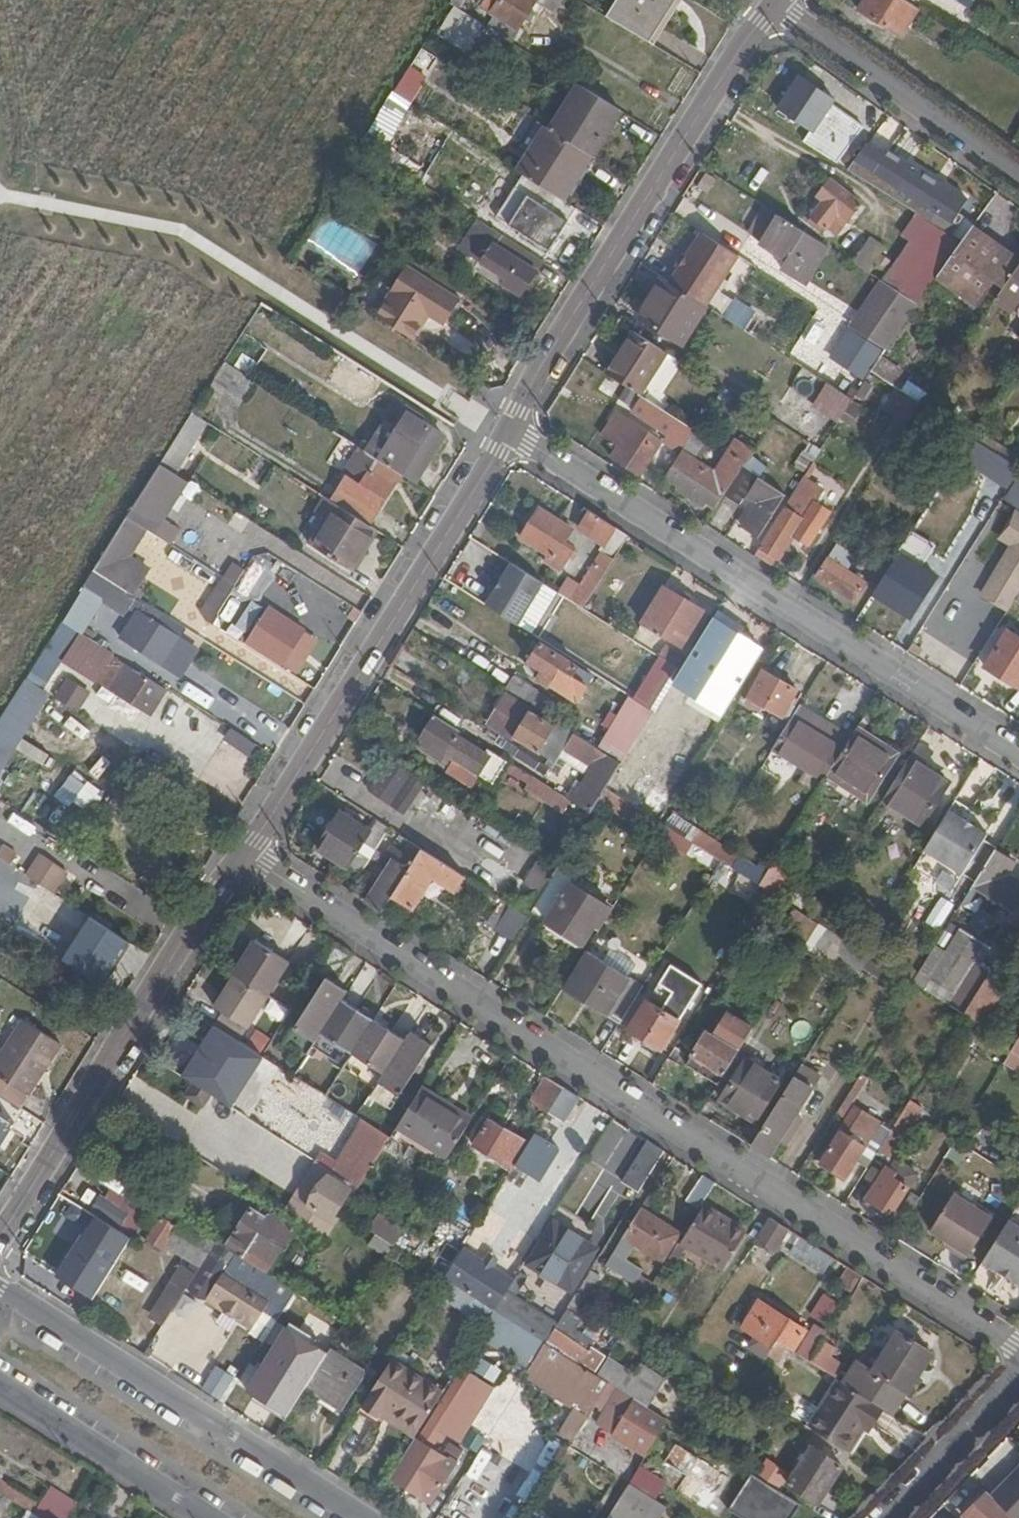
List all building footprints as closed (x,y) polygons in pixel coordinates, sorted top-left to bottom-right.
[(465,0),(450,0),(448,4),(454,8),(459,11),(465,0)] [(475,4),(491,14),(516,30),(535,1),(553,13),(562,0),(478,0),(475,4)] [(606,19),(648,46),(676,0),(617,0),(606,19)] [(918,8),(905,0),(865,0),(859,8),(901,35),(918,8)] [(464,50),(480,24),(459,11),(454,8),(438,34),(464,50)] [(509,42),(516,30),(491,14),(484,26),(509,42)] [(423,58),(416,54),(393,92),(404,99),(416,80),(411,77),(423,58)] [(800,78),(779,107),(814,130),(833,101),(800,78)] [(590,154),(618,110),(580,86),(552,130),(590,154)] [(522,174),(563,199),(590,154),(552,130),(537,121),(519,150),(527,155),(518,170),(522,174)] [(860,128),(834,162),(848,171),(855,161),(868,143),(872,137),(860,128)] [(875,174),(887,155),(868,143),(855,161),(875,174)] [(887,155),(875,174),(953,225),(968,199),(889,152),(887,155)] [(570,219),(577,208),(563,199),(522,174),(516,185),(541,201),(570,219)] [(953,225),(875,174),(869,184),(916,214),(947,234),(953,225)] [(824,202),(812,216),(829,229),(835,220),(844,227),(862,203),(832,179),(818,197),(824,202)] [(779,216),(753,199),(751,202),(764,210),(777,218),(779,216)] [(547,254),(570,219),(541,201),(518,235),(547,254)] [(751,202),(736,226),(749,234),(764,210),(751,202)] [(784,267),(808,282),(817,268),(829,248),(779,216),(777,218),(764,210),(749,234),(788,260),(784,267)] [(909,241),(883,282),(888,286),(919,305),(939,276),(962,244),(947,234),(916,214),(902,236),(909,241)] [(520,295),(541,260),(478,221),(461,247),(507,277),(503,283),(520,295)] [(953,225),(947,234),(962,244),(968,235),(953,225)] [(1018,267),(1018,260),(973,228),(968,235),(962,244),(939,276),(979,304),(996,280),(1005,286),(1018,267)] [(717,292),(739,256),(702,233),(671,284),(707,307),(725,318),(734,303),(717,292)] [(851,265),(868,273),(883,245),(865,236),(851,265)] [(1005,286),(995,301),(1012,313),(1018,304),(1018,267),(1005,286)] [(817,268),(808,282),(817,287),(826,274),(817,268)] [(375,317),(411,340),(429,313),(442,321),(455,299),(407,269),(375,317)] [(671,284),(664,280),(641,317),(684,344),(707,307),(671,284)] [(888,286),(857,331),(887,350),(919,305),(888,286)] [(641,395),(668,353),(639,334),(624,359),(620,356),(609,375),(641,395)] [(904,371),(882,356),(872,371),(894,385),(904,371)] [(254,382),(223,363),(208,388),(221,396),(239,407),(254,382)] [(854,400),(805,369),(791,390),(840,422),(854,400)] [(922,404),(929,394),(908,380),(901,390),(909,395),(922,404)] [(894,419),(907,428),(922,404),(909,395),(894,419)] [(927,408),(946,420),(954,408),(935,396),(927,408)] [(683,451),(696,430),(650,401),(644,411),(673,429),(664,442),(681,453),(683,451)] [(400,474),(415,483),(445,434),(406,410),(391,432),(382,426),(365,451),(396,471),(400,474)] [(175,475),(208,423),(205,421),(192,413),(160,465),(175,475)] [(620,444),(613,456),(641,474),(661,442),(617,413),(604,434),(620,444)] [(950,423),(971,437),(975,431),(954,417),(950,423)] [(683,451),(695,458),(708,437),(702,434),(696,430),(683,451)] [(1017,467),(1018,464),(1018,456),(985,433),(978,442),(996,453),(1017,467)] [(745,462),(748,464),(757,450),(735,437),(714,470),(695,458),(683,451),(681,453),(666,478),(679,486),(678,489),(704,506),(707,503),(714,509),(745,462)] [(989,465),(996,453),(978,442),(973,438),(965,451),(989,465)] [(330,501),(368,524),(393,486),(388,483),(396,471),(365,451),(363,450),(330,501)] [(740,505),(747,496),(757,503),(743,526),(758,537),(785,495),(758,479),(766,467),(754,460),(729,497),(740,505)] [(175,475),(160,465),(127,518),(145,530),(153,534),(185,482),(175,475)] [(388,483),(393,486),(400,474),(396,471),(388,483)] [(811,490),(801,483),(786,507),(796,513),(811,490)] [(368,524),(330,501),(325,497),(315,513),(324,519),(308,543),(351,570),(376,530),(368,524)] [(796,513),(786,507),(760,547),(780,559),(796,535),(811,544),(831,513),(815,503),(804,518),(796,513)] [(565,563),(573,549),(565,544),(573,530),(540,509),(523,536),(565,563)] [(573,601),(585,608),(630,537),(591,513),(579,531),(606,548),(573,601)] [(129,558),(145,530),(127,518),(94,571),(126,591),(133,595),(149,570),(129,558)] [(872,558),(869,561),(854,552),(856,548),(842,539),(818,575),(853,598),(877,561),(872,558)] [(1009,607),(1018,591),(1018,545),(1015,543),(984,591),(1009,607)] [(900,558),(877,594),(912,617),(935,580),(900,558)] [(543,582),(513,563),(486,606),(516,624),(543,582)] [(237,587),(246,573),(236,567),(227,581),(237,587)] [(119,602),(126,591),(94,571),(86,583),(119,602)] [(237,587),(227,581),(219,594),(229,600),(237,587)] [(685,647),(706,612),(664,587),(643,621),(685,647)] [(105,602),(83,588),(62,621),(80,632),(128,662),(132,654),(107,637),(89,626),(95,617),(105,602)] [(283,665),(304,631),(269,608),(246,642),(283,665)] [(235,618),(223,610),(220,614),(224,630),(226,632),(235,618)] [(163,664),(180,638),(138,612),(122,637),(163,664)] [(89,626),(107,637),(112,628),(95,617),(89,626)] [(719,653),(730,625),(717,619),(705,647),(719,653)] [(80,632),(62,621),(30,673),(47,683),(61,661),(147,716),(163,690),(78,635),(80,632)] [(628,650),(634,639),(617,629),(611,639),(628,650)] [(983,665),(1017,687),(1018,685),(1018,639),(1006,631),(983,665)] [(580,665),(542,641),(528,662),(543,671),(537,680),(549,688),(555,678),(567,685),(580,665)] [(669,661),(676,649),(667,644),(660,655),(669,661)] [(669,661),(682,670),(689,659),(676,649),(669,661)] [(580,665),(567,685),(581,694),(597,676),(580,665)] [(186,679),(214,698),(222,686),(194,667),(186,679)] [(749,696),(789,718),(798,703),(795,698),(799,691),(763,671),(749,696)] [(512,693),(528,703),(536,691),(514,677),(506,689),(512,693)] [(725,710),(738,681),(728,677),(715,705),(725,710)] [(514,739),(533,706),(528,703),(512,693),(493,725),(514,739)] [(656,713),(641,703),(631,720),(645,729),(648,725),(656,713)] [(576,733),(533,706),(514,739),(515,739),(549,757),(555,748),(546,742),(551,734),(569,745),(576,733)] [(829,776),(843,754),(809,733),(820,716),(803,706),(775,750),(826,781),(829,776)] [(458,730),(432,714),(414,744),(440,759),(444,753),(454,759),(450,765),(446,771),(458,778),(466,765),(474,770),(485,754),(455,735),(458,730)] [(855,736),(820,716),(809,733),(843,754),(855,736)] [(673,740),(648,725),(645,729),(631,752),(655,768),(673,740)] [(225,736),(250,752),(256,743),(231,727),(225,736)] [(466,765),(458,778),(470,786),(477,774),(492,783),(501,768),(506,761),(458,730),(455,735),(485,754),(474,770),(466,765)] [(855,736),(843,754),(829,776),(868,800),(897,754),(858,730),(855,736)] [(588,765),(598,748),(576,733),(569,745),(565,751),(588,765)] [(511,744),(552,770),(565,751),(569,745),(551,734),(546,742),(555,748),(549,757),(515,739),(511,744)] [(677,781),(697,750),(685,742),(665,773),(677,781)] [(932,753),(920,745),(889,794),(928,819),(950,784),(923,767),(932,753)] [(598,748),(588,765),(593,768),(604,751),(598,748)] [(593,768),(571,802),(591,815),(599,803),(608,789),(623,764),(604,751),(593,768)] [(440,759),(450,765),(454,759),(444,753),(440,759)] [(430,782),(390,757),(370,791),(391,805),(395,800),(406,807),(420,783),(426,787),(430,782)] [(506,761),(501,768),(526,784),(531,777),(506,761)] [(59,796),(92,816),(108,791),(75,770),(59,796)] [(552,791),(531,777),(526,784),(525,787),(546,801),(552,791)] [(643,810),(663,819),(675,794),(655,785),(643,810)] [(435,787),(418,806),(448,833),(465,814),(435,787)] [(623,799),(637,808),(642,800),(638,797),(640,793),(631,788),(623,799)] [(608,789),(599,803),(656,839),(665,825),(659,821),(637,808),(623,799),(608,789)] [(924,826),(928,819),(889,794),(884,802),(924,826)] [(55,796),(50,803),(40,795),(34,803),(44,810),(39,817),(72,842),(88,821),(55,796)] [(990,836),(950,811),(923,853),(963,878),(986,842),(990,836)] [(361,873),(389,828),(377,821),(371,830),(341,812),(319,847),(361,873)] [(675,813),(670,825),(692,834),(697,822),(675,813)] [(665,825),(656,839),(715,874),(723,862),(710,854),(694,844),(665,825)] [(710,854),(718,841),(702,831),(694,844),(710,854)] [(422,849),(399,834),(380,865),(387,869),(366,902),(383,913),(394,895),(422,849)] [(760,886),(768,873),(718,841),(710,854),(723,862),(760,886)] [(998,849),(986,842),(963,878),(975,886),(996,851),(998,849)] [(0,851),(0,859),(11,865),(17,856),(3,847),(0,851)] [(456,891),(465,876),(422,849),(394,895),(414,908),(434,877),(456,891)] [(450,849),(445,856),(469,873),(474,865),(450,849)] [(996,851),(975,886),(984,891),(1013,909),(1018,899),(1018,880),(1009,874),(1016,863),(996,851)] [(543,854),(524,884),(541,895),(560,865),(543,854)] [(27,876),(53,893),(67,872),(51,862),(49,865),(39,859),(27,876)] [(599,930),(613,907),(574,883),(582,871),(564,859),(560,865),(541,895),(531,911),(584,944),(594,927),(599,930)] [(791,873),(774,863),(768,873),(760,886),(773,894),(776,896),(791,873)] [(975,886),(960,909),(969,914),(984,891),(975,886)] [(510,905),(499,898),(485,920),(496,927),(510,905)] [(823,898),(811,918),(820,924),(841,937),(846,927),(825,914),(831,904),(823,898)] [(811,918),(785,901),(772,921),(808,943),(820,924),(811,918)] [(496,927),(514,938),(528,916),(510,905),(496,927)] [(841,937),(820,924),(808,943),(804,949),(832,967),(838,956),(861,970),(863,967),(871,956),(862,950),(841,937)] [(237,970),(275,994),(293,966),(255,942),(237,970)] [(608,951),(601,962),(626,978),(633,966),(608,951)] [(584,952),(574,969),(577,971),(566,988),(621,1023),(643,988),(626,978),(601,962),(584,952)] [(106,969),(84,955),(77,967),(114,991),(120,982),(104,972),(106,969)] [(871,956),(863,967),(889,983),(896,972),(871,956)] [(976,962),(949,1005),(964,1015),(989,976),(992,971),(976,962)] [(275,994),(237,970),(233,976),(236,977),(216,1008),(223,1013),(214,1027),(242,1044),(271,999),(275,994)] [(1006,987),(989,976),(964,1015),(981,1026),(1006,987)] [(297,1030),(318,1044),(323,1036),(385,1075),(380,1084),(402,1097),(433,1047),(412,1033),(406,1042),(344,1003),(351,992),(330,980),(297,1030)] [(659,1051),(676,1023),(645,1004),(628,1031),(659,1051)] [(719,1084),(754,1028),(729,1012),(715,1035),(707,1031),(687,1063),(719,1084)] [(17,1105),(20,1107),(60,1044),(23,1020),(3,1051),(0,1056),(0,1095),(17,1105)] [(271,1043),(259,1036),(252,1047),(264,1055),(271,1043)] [(1015,1047),(1005,1063),(1018,1072),(1018,1041),(1015,1047)] [(688,1054),(676,1047),(668,1059),(680,1067),(688,1054)] [(720,1101),(755,1123),(781,1080),(746,1059),(720,1101)] [(770,1159),(781,1142),(796,1117),(804,1105),(810,1104),(811,1102),(814,1096),(812,1089),(818,1080),(800,1069),(751,1147),(770,1159)] [(564,1088),(547,1078),(532,1103),(548,1113),(564,1088)] [(564,1088),(548,1113),(564,1123),(579,1098),(564,1088)] [(471,1123),(421,1091),(391,1137),(442,1170),(471,1123)] [(1,1130),(17,1105),(0,1095),(0,1129),(1,1130)] [(926,1105),(913,1097),(910,1101),(923,1109),(926,1105)] [(910,1101),(886,1140),(878,1151),(891,1159),(923,1109),(910,1101)] [(878,1151),(886,1140),(864,1126),(871,1115),(856,1106),(822,1161),(847,1177),(856,1164),(866,1170),(878,1151)] [(803,1121),(796,1117),(781,1142),(787,1146),(803,1121)] [(272,1150),(280,1137),(249,1118),(241,1130),(272,1150)] [(518,1161),(529,1143),(490,1120),(475,1144),(506,1163),(511,1156),(518,1161)] [(365,1123),(334,1172),(359,1188),(390,1139),(365,1123)] [(547,1183),(568,1151),(541,1134),(521,1166),(547,1183)] [(622,1182),(640,1193),(666,1152),(648,1141),(622,1182)] [(895,1172),(889,1168),(888,1171),(885,1169),(867,1197),(892,1213),(917,1174),(900,1164),(895,1172)] [(299,1221),(328,1175),(314,1166),(286,1212),(299,1221)] [(350,1190),(328,1175),(299,1221),(327,1239),(336,1224),(331,1221),(350,1190)] [(690,1196),(703,1205),(716,1184),(703,1176),(690,1196)] [(123,1180),(100,1218),(130,1237),(154,1200),(123,1180)] [(930,1230),(953,1245),(950,1250),(966,1260),(992,1219),(953,1194),(930,1230)] [(703,1205),(681,1241),(688,1245),(724,1268),(746,1232),(703,1205)] [(252,1207),(236,1233),(250,1243),(247,1248),(272,1264),(295,1229),(270,1213),(266,1217),(252,1207)] [(179,1227),(184,1219),(166,1208),(161,1216),(179,1227)] [(680,1233),(641,1208),(623,1237),(637,1245),(663,1261),(680,1233)] [(87,1294),(92,1297),(130,1237),(100,1218),(97,1216),(86,1234),(84,1233),(57,1275),(87,1294)] [(150,1233),(202,1266),(218,1241),(184,1219),(179,1227),(161,1216),(150,1233)] [(378,1216),(369,1231),(393,1246),(403,1231),(378,1216)] [(771,1219),(756,1243),(775,1254),(785,1238),(789,1231),(771,1219)] [(1000,1273),(1004,1267),(1018,1277),(1015,1282),(1018,1285),(1018,1228),(1009,1221),(983,1263),(1000,1273)] [(789,1231),(785,1238),(806,1251),(811,1244),(789,1231)] [(564,1297),(589,1258),(549,1232),(524,1272),(564,1296),(564,1297)] [(637,1245),(623,1237),(615,1250),(627,1258),(637,1245)] [(681,1241),(669,1260),(676,1264),(688,1245),(681,1241)] [(512,1280),(462,1248),(443,1278),(445,1279),(494,1310),(506,1290),(512,1280)] [(627,1258),(615,1250),(606,1263),(614,1268),(650,1291),(654,1284),(640,1275),(644,1268),(627,1258)] [(282,1281),(238,1253),(208,1300),(224,1310),(226,1307),(239,1316),(244,1312),(245,1310),(258,1319),(265,1308),(282,1281)] [(153,1316),(165,1324),(198,1273),(182,1263),(171,1280),(175,1282),(153,1316)] [(1004,1267),(1000,1273),(1015,1282),(1018,1277),(1004,1267)] [(650,1291),(614,1268),(605,1281),(621,1291),(624,1286),(645,1299),(650,1291)] [(506,1290),(511,1294),(517,1283),(524,1272),(519,1269),(512,1280),(506,1290)] [(524,1272),(517,1283),(556,1308),(564,1296),(524,1272)] [(564,1334),(576,1315),(600,1279),(590,1272),(558,1323),(546,1343),(594,1373),(605,1356),(592,1347),(589,1350),(564,1334)] [(486,1322),(494,1310),(445,1279),(436,1292),(485,1323),(486,1322)] [(295,1289),(281,1310),(322,1336),(335,1315),(295,1289)] [(511,1294),(506,1290),(494,1310),(546,1343),(558,1323),(511,1294)] [(87,1294),(77,1310),(82,1313),(92,1297),(87,1294)] [(743,1327),(774,1346),(777,1341),(787,1347),(793,1351),(806,1331),(759,1301),(743,1327)] [(265,1308),(258,1319),(271,1327),(278,1316),(265,1308)] [(532,1364),(546,1343),(494,1310),(486,1322),(521,1344),(515,1354),(532,1364)] [(244,1312),(239,1316),(238,1318),(253,1328),(257,1320),(244,1312)] [(589,1350),(592,1347),(595,1341),(578,1330),(584,1320),(576,1315),(564,1334),(589,1350)] [(222,1349),(234,1328),(215,1316),(202,1338),(222,1349)] [(871,1351),(863,1365),(874,1371),(860,1393),(882,1406),(894,1414),(933,1354),(898,1332),(882,1358),(871,1351)] [(777,1341),(774,1346),(769,1354),(779,1360),(787,1347),(777,1341)] [(319,1342),(307,1361),(317,1367),(328,1349),(328,1348),(319,1342)] [(525,1374),(589,1415),(609,1383),(598,1376),(594,1373),(546,1343),(532,1364),(525,1374)] [(305,1386),(317,1367),(307,1361),(281,1344),(261,1376),(272,1383),(266,1393),(290,1409),(305,1386)] [(365,1372),(328,1349),(317,1367),(305,1386),(342,1409),(365,1372)] [(443,1390),(449,1380),(415,1359),(413,1362),(397,1352),(393,1358),(443,1390)] [(680,1357),(674,1367),(691,1377),(697,1368),(680,1357)] [(420,1426),(443,1390),(393,1358),(363,1402),(380,1413),(385,1405),(420,1426)] [(598,1376),(609,1383),(635,1399),(648,1407),(666,1380),(643,1366),(636,1376),(608,1359),(598,1376)] [(857,1361),(844,1383),(860,1393),(874,1371),(863,1365),(857,1361)] [(205,1390),(224,1401),(237,1377),(218,1366),(205,1390)] [(411,1440),(389,1476),(430,1502),(462,1452),(449,1444),(437,1462),(429,1456),(478,1378),(461,1367),(416,1438),(414,1436),(411,1440)] [(525,1374),(519,1384),(583,1424),(589,1415),(525,1374)] [(844,1383),(841,1381),(810,1429),(821,1434),(845,1449),(862,1421),(870,1425),(882,1406),(860,1393),(844,1383)] [(648,1407),(635,1399),(613,1435),(647,1456),(669,1420),(648,1407)] [(414,1436),(420,1426),(385,1405),(380,1413),(363,1402),(360,1407),(411,1440),(414,1436)] [(812,1447),(792,1478),(789,1482),(820,1502),(843,1466),(812,1447)] [(689,1474),(679,1491),(709,1510),(728,1479),(676,1448),(668,1461),(689,1474)] [(768,1461),(759,1474),(780,1487),(788,1474),(768,1461)] [(631,1482),(656,1499),(666,1484),(640,1467),(631,1482)] [(993,1496),(1015,1517),(1016,1517),(1018,1517),(1018,1469),(993,1496)] [(14,1502),(39,1517),(69,1517),(78,1505),(50,1487),(41,1502),(0,1476),(0,1494),(14,1502)] [(809,1505),(754,1476),(735,1512),(747,1517),(803,1517),(809,1505)] [(631,1482),(608,1517),(657,1517),(665,1505),(656,1499),(631,1482)] [(1015,1517),(993,1496),(988,1491),(966,1515),(969,1517),(1014,1517),(1015,1517)] [(14,1502),(0,1494),(0,1516),(3,1517),(4,1517),(14,1502)]
